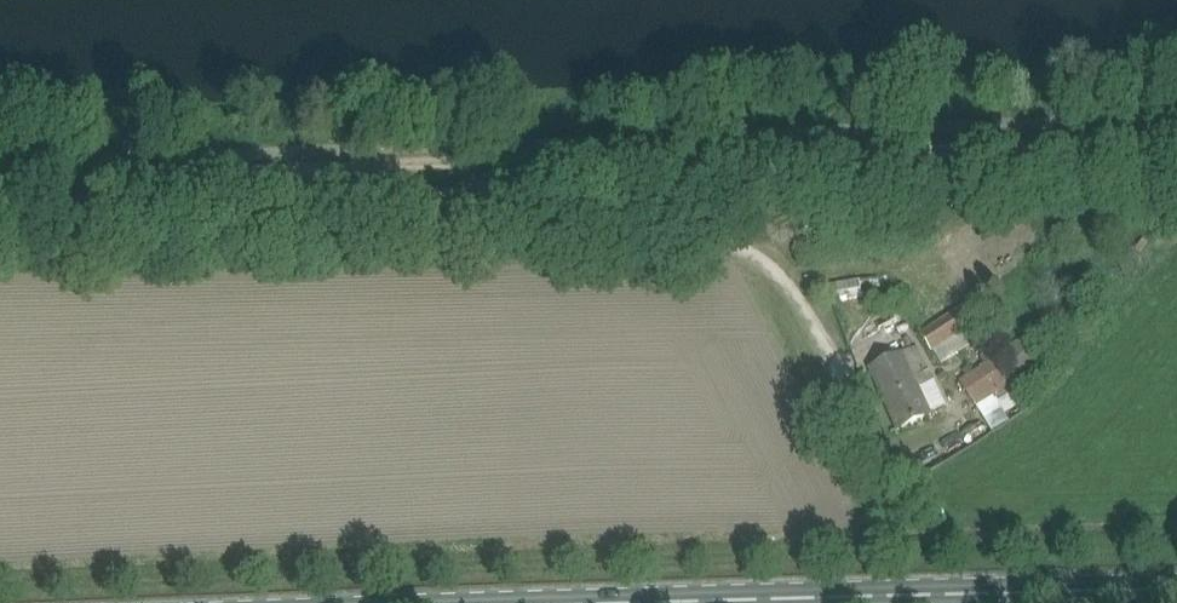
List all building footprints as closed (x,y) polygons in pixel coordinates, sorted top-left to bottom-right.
[(922,334),(931,348),(934,346),(942,359),(988,330),(970,303),(922,334)] [(1020,381),(1020,382),(1058,357),(1055,358),(1050,350),(1040,335),(1039,336),(1035,331),(962,382),(981,409),(1020,381)] [(932,414),(916,379),(930,373),(920,348),(872,369),(899,429),(932,414)]
